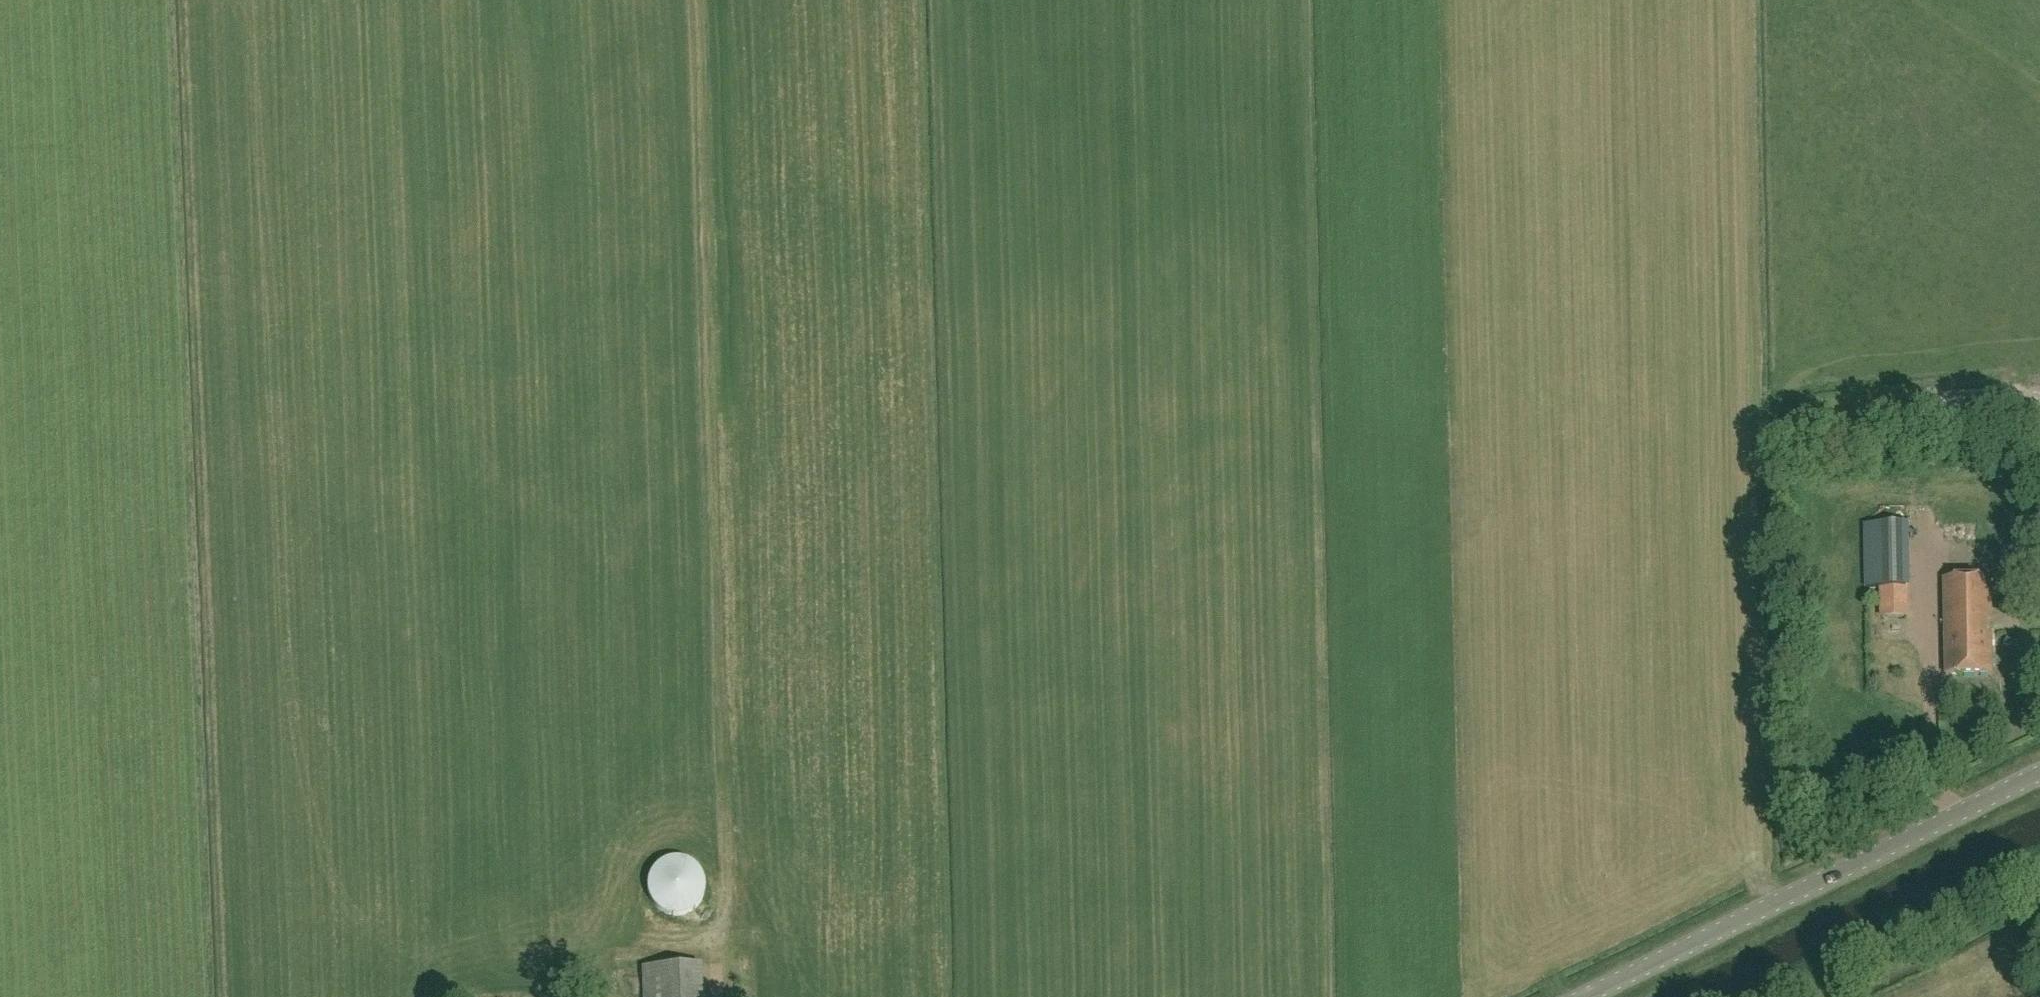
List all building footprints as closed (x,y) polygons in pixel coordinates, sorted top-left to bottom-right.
[(1888,546),(1888,632),(1925,632),(1925,546),(1888,546)] [(1946,676),(1993,675),(1992,633),(1988,633),(1988,618),(1992,618),(1991,579),(1945,579),(1946,676)] [(699,966),(644,969),(645,996),(701,996),(699,966)]
